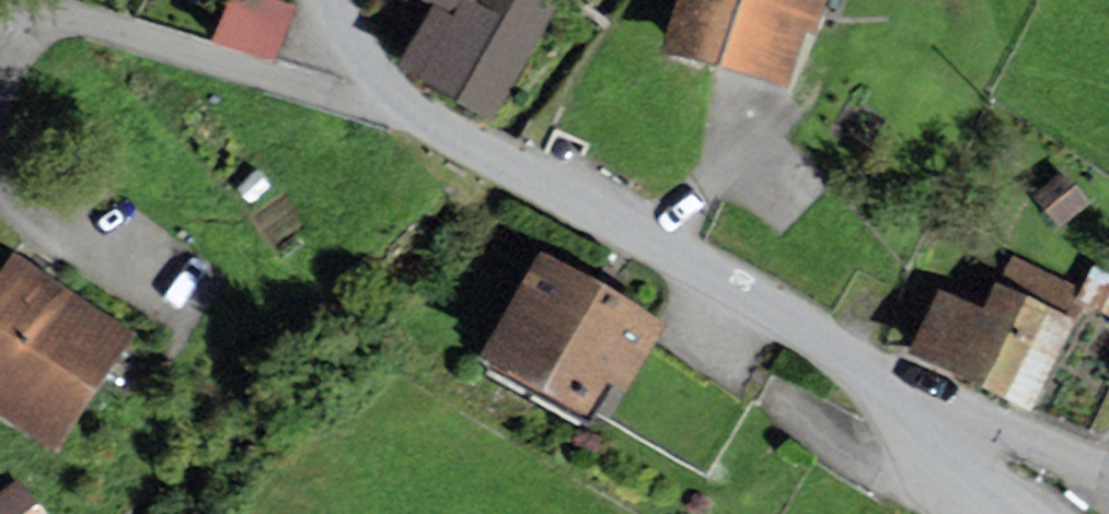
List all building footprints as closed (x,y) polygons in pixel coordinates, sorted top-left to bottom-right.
[(277,0),(252,0),(235,51),(287,68),(307,10),(277,0)] [(542,0),(437,0),(441,2),(407,61),(488,108),(549,5),(542,0)] [(682,58),(816,97),(845,0),(699,0),(682,58)] [(669,316),(541,252),(487,359),(596,413),(612,382),(631,392),(669,316)] [(54,448),(131,335),(11,254),(0,269),(0,411),(54,448)] [(988,306),(947,287),(912,357),(1029,414),(1074,321),(999,284),(988,306)] [(0,494),(0,513),(45,513),(21,479),(0,494)]
